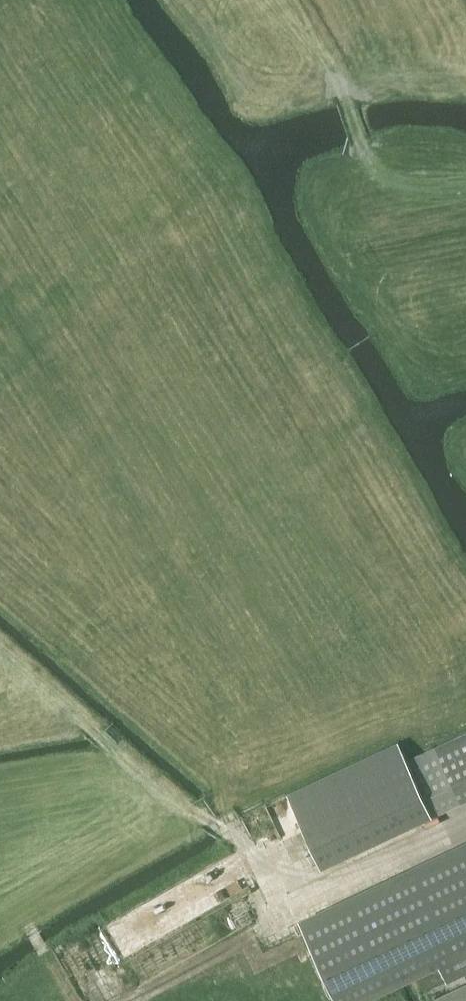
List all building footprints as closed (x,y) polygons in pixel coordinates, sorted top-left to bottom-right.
[(465,800),(465,732),(407,760),(398,742),(287,794),(322,868),(390,835),(465,800)] [(302,920),(340,1000),(351,1000),(438,960),(447,978),(463,971),(465,976),(465,843),(302,920)] [(435,997),(436,1000),(465,1000),(465,983),(435,997)]
